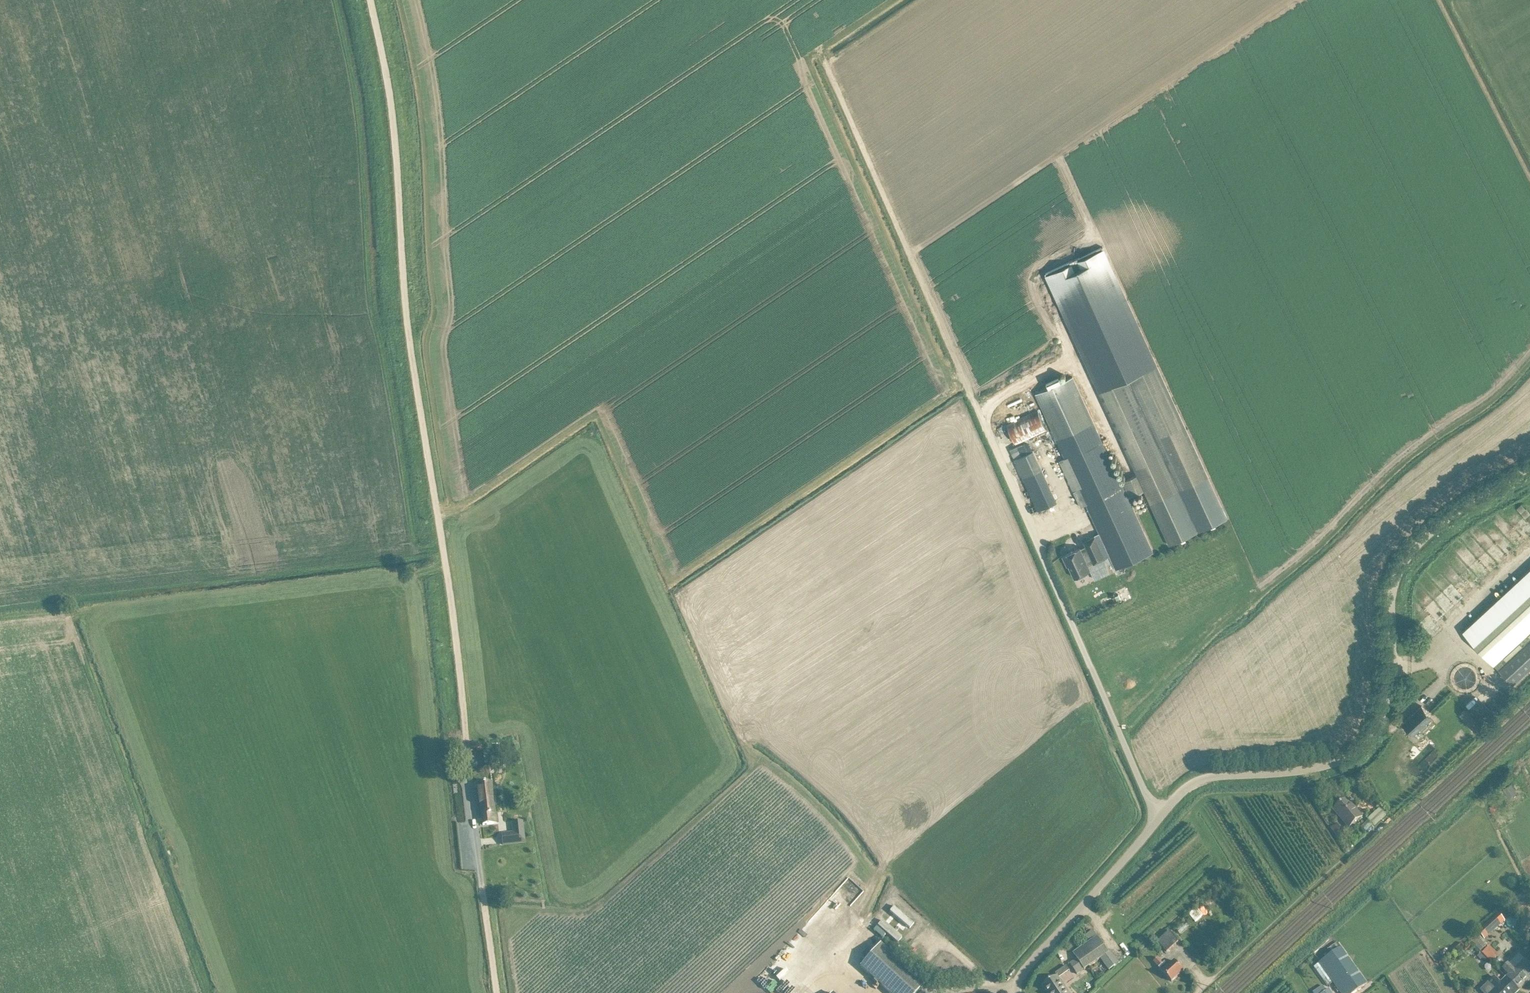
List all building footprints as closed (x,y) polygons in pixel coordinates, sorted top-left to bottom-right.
[(1073,377),(1036,393),(1057,439),(1116,569),(1153,552),(1128,496),(1143,489),(1150,503),(1169,545),(1228,518),(1225,511),(1209,476),(1157,363),(1104,249),(1046,276),(1098,390),(1137,475),(1121,482),(1094,422),(1073,377)] [(1037,408),(1006,423),(1016,445),(1047,430),(1037,408)] [(1030,440),(1019,445),(1022,452),(1033,448),(1030,440)] [(1057,501),(1042,468),(1034,450),(1015,459),(1039,510),(1057,501)] [(1105,558),(1095,536),(1084,541),(1086,546),(1081,548),(1080,547),(1063,555),(1068,565),(1069,565),(1075,577),(1091,570),(1088,565),(1094,562),(1094,563),(1105,558)] [(1529,668),(1529,569),(1463,630),(1513,684),(1527,671),(1529,668)] [(1420,728),(1421,729),(1423,729),(1427,726),(1427,724),(1426,723),(1432,717),(1422,705),(1403,723),(1413,734),(1420,728)] [(1483,726),(1466,708),(1459,715),(1476,733),(1482,727),(1483,726)] [(503,750),(493,751),(483,753),(485,765),(504,762),(503,750)] [(491,783),(486,783),(476,785),(480,816),(482,816),(483,826),(498,824),(497,814),(495,814),(491,783)] [(1362,817),(1353,806),(1347,799),(1334,810),(1339,817),(1341,816),(1350,827),(1362,817)] [(1347,851),(1353,846),(1337,824),(1331,829),(1347,851)] [(525,832),(501,835),(502,845),(526,842),(525,832)] [(1477,933),(1484,940),(1505,922),(1498,914),(1477,933)] [(1178,942),(1169,932),(1158,942),(1167,953),(1178,942)] [(1109,953),(1103,945),(1098,937),(1073,954),(1084,970),(1109,953)] [(1497,942),(1490,950),(1499,959),(1507,952),(1497,942)] [(917,978),(880,945),(860,967),(889,992),(917,992),(925,985),(917,978)] [(1367,984),(1341,948),(1319,963),(1341,992),(1355,992),(1367,984)] [(1184,971),(1177,964),(1175,962),(1169,967),(1165,962),(1163,964),(1158,958),(1154,963),(1159,968),(1172,982),(1184,971)] [(1520,990),(1529,980),(1529,979),(1518,967),(1515,970),(1509,963),(1504,968),(1510,975),(1507,977),(1501,984),(1495,977),(1481,990),(1484,992),(1517,992),(1520,990)] [(1057,977),(1041,987),(1045,992),(1068,992),(1057,977)]
